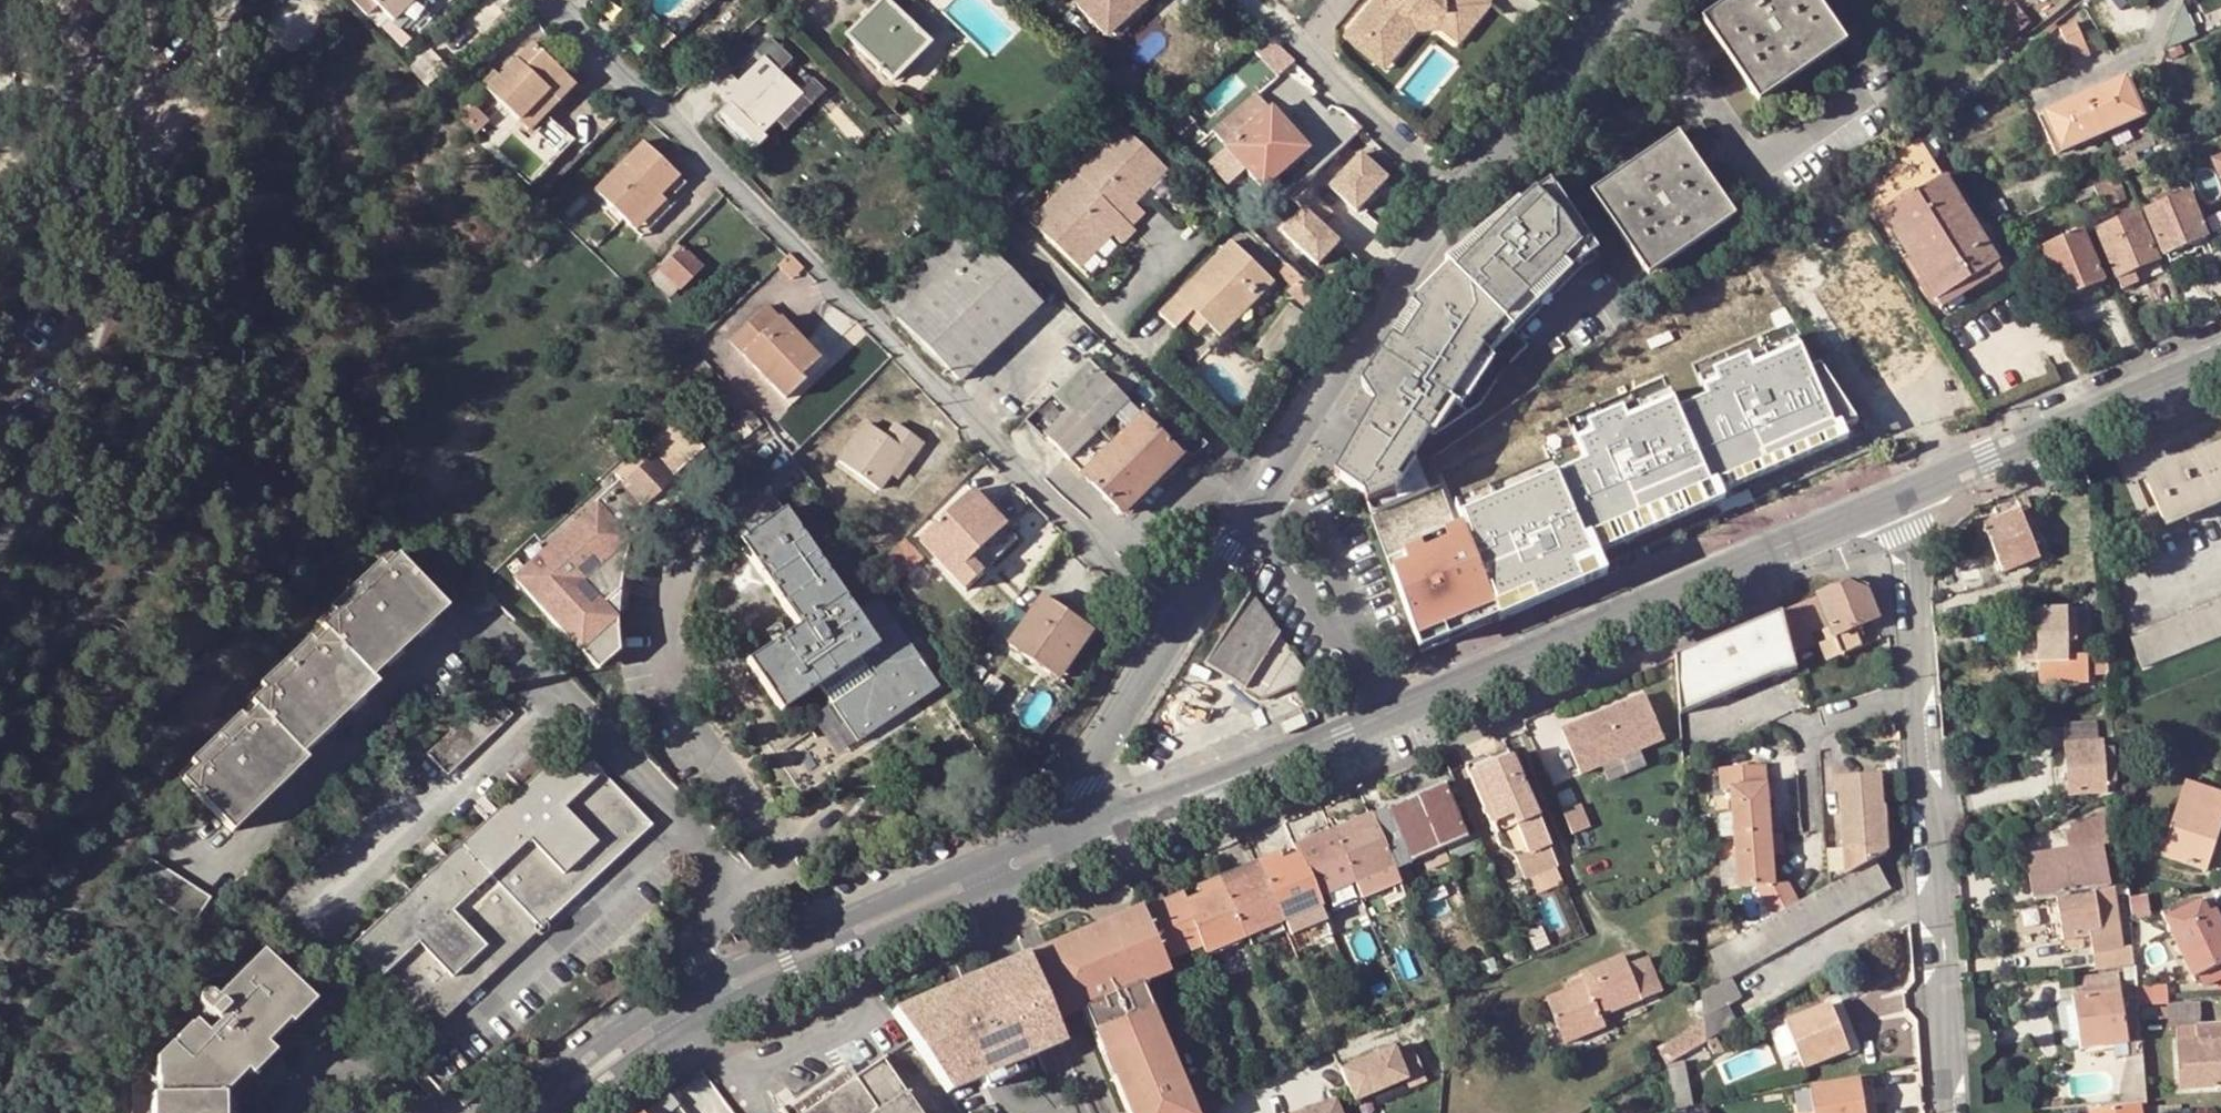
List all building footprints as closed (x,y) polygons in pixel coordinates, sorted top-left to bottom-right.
[(786,15),(801,0),(771,0),(786,15)] [(847,35),(886,76),(905,57),(924,39),(917,33),(884,0),(881,0),(847,35)] [(1103,34),(1140,0),(1072,0),(1103,34)] [(1493,0),(1377,0),(1371,6),(1359,21),(1389,44),(1401,29),(1411,15),(1449,13),(1472,32),(1495,3),(1492,1),(1493,0)] [(1758,96),(1845,38),(1820,0),(1741,0),(1709,21),(1758,96)] [(1960,5),(1964,10),(1976,0),(1967,0),(1960,5)] [(1970,17),(1985,6),(1981,0),(1976,0),(1964,10),(1970,17)] [(2005,14),(2017,4),(2020,1),(2019,0),(1987,0),(1996,11),(2001,8),(2005,14)] [(2033,25),(2017,4),(2005,14),(2015,28),(2020,34),(2033,25)] [(2001,8),(1996,11),(1992,14),(1983,20),(1998,40),(2015,28),(2005,14),(2001,8)] [(1389,44),(1359,21),(1346,37),(1387,70),(1419,31),(1445,29),(1462,43),(1472,32),(1449,13),(1411,15),(1401,29),(1389,44)] [(2093,55),(2077,20),(2061,28),(2077,62),(2093,55)] [(541,105),(530,94),(561,63),(527,32),(497,64),(492,60),(476,76),(480,80),(502,100),(525,122),(541,105)] [(1253,51),(1281,71),(1293,54),(1266,34),(1253,51)] [(711,117),(748,152),(764,136),(758,130),(772,117),(798,92),(788,81),(787,82),(777,71),(791,58),(769,36),(755,50),(763,59),(738,83),(732,78),(719,97),(726,103),(711,117)] [(561,63),(530,94),(541,105),(571,73),(561,63)] [(801,69),(788,81),(798,92),(772,117),(783,129),(822,91),(801,69)] [(719,97),(732,78),(731,76),(714,91),(719,97)] [(2126,78),(2047,113),(2064,151),(2143,117),(2126,78)] [(453,109),(473,130),(502,100),(480,80),(453,109)] [(1212,128),(1224,142),(1223,145),(1259,186),(1305,145),(1269,105),(1268,107),(1255,91),(1212,128)] [(522,138),(546,159),(568,136),(545,115),(522,138)] [(1081,175),(1085,179),(1038,228),(1086,275),(1119,241),(1129,250),(1142,237),(1138,233),(1151,219),(1139,208),(1174,176),(1126,129),(1081,175)] [(675,172),(640,137),(590,186),(625,222),(675,172)] [(1597,197),(1646,269),(1733,210),(1684,138),(1597,197)] [(1859,174),(1937,301),(1997,265),(1919,138),(1859,174)] [(1353,211),(1388,176),(1361,148),(1326,183),(1353,211)] [(681,179),(675,172),(625,222),(636,233),(667,203),(663,197),(681,179)] [(2079,193),(2082,201),(2099,194),(2104,205),(2118,199),(2110,180),(2079,193)] [(1341,238),(1322,221),(1333,208),(1307,184),(1295,197),(1302,203),(1277,231),(1315,266),(1341,238)] [(1557,189),(1451,280),(1516,349),(1521,345),(1607,270),(1557,189)] [(2209,235),(2190,191),(2149,207),(2167,252),(2209,235)] [(2099,227),(2118,272),(2135,266),(2160,256),(2141,211),(2099,227)] [(958,381),(1038,303),(1023,287),(977,237),(962,221),(880,300),(958,381)] [(977,237),(1023,287),(1037,272),(989,225),(977,237)] [(2043,247),(2064,296),(2099,282),(2107,278),(2086,229),(2043,247)] [(1273,281),(1231,241),(1160,314),(1175,329),(1186,318),(1193,311),(1207,323),(1220,336),(1234,320),(1230,316),(1252,291),(1258,296),(1273,281)] [(676,242),(644,272),(668,297),(678,287),(660,267),(681,247),(676,242)] [(681,247),(660,267),(678,287),(700,264),(682,246),(681,247)] [(543,254),(539,250),(532,256),(537,261),(543,254)] [(777,265),(787,276),(799,265),(788,253),(777,265)] [(2001,272),(1997,265),(1937,301),(1941,308),(2001,272)] [(2140,279),(2135,266),(2118,272),(2123,285),(2140,279)] [(1310,284),(1301,276),(1286,291),(1300,304),(1315,289),(1310,284)] [(1530,352),(1521,345),(1516,349),(1451,280),(1421,312),(1367,399),(1379,422),(1338,491),(1366,508),(1374,524),(1431,494),(1425,466),(1442,453),(1457,430),(1482,413),(1509,376),(1530,352)] [(2104,293),(2099,282),(2064,296),(2069,307),(2104,293)] [(1234,320),(1258,296),(1252,291),(1230,316),(1234,320)] [(767,303),(728,340),(741,353),(782,398),(801,381),(797,376),(818,356),(803,341),(779,315),(767,303)] [(1200,331),(1207,323),(1193,311),(1186,318),(1200,331)] [(1464,527),(1499,618),(1599,575),(1596,566),(1614,559),(1610,547),(1842,444),(1837,432),(1857,423),(1821,363),(1811,370),(1794,338),(1452,491),(1464,527)] [(1056,389),(1085,359),(1076,352),(1047,381),(1056,389)] [(1095,434),(1128,402),(1101,375),(1085,359),(1056,389),(1047,381),(1021,407),(1030,414),(1027,417),(1069,460),(1095,434)] [(712,399),(716,404),(733,391),(729,385),(712,399)] [(750,433),(761,424),(751,411),(733,391),(716,404),(742,439),(750,433)] [(1179,453),(1141,415),(1138,412),(1128,402),(1095,434),(1069,460),(1083,473),(1123,513),(1179,453)] [(618,526),(703,450),(675,419),(670,413),(657,424),(662,431),(615,474),(620,479),(595,501),(596,503),(550,545),(555,551),(518,583),(596,670),(618,652),(618,646),(616,619),(619,593),(625,562),(633,562),(637,541),(627,539),(618,526)] [(925,442),(896,422),(886,436),(868,424),(840,464),(880,490),(892,473),(906,453),(914,458),(925,442)] [(2220,500),(2220,447),(2182,463),(2184,466),(2149,481),(2156,497),(2167,522),(2220,500)] [(900,478),(914,458),(906,453),(892,473),(900,478)] [(693,482),(685,489),(692,497),(699,490),(693,482)] [(1017,539),(972,490),(919,540),(966,589),(1017,539)] [(1030,501),(1018,490),(1007,502),(1018,513),(1030,501)] [(855,741),(922,696),(937,686),(876,596),(853,611),(784,507),(783,508),(774,494),(730,525),(797,625),(746,659),(780,709),(817,683),(830,703),(840,697),(851,715),(842,721),(855,741)] [(1985,524),(2004,571),(2040,556),(2033,540),(2027,523),(2021,510),(2029,507),(2025,498),(1995,510),(1998,519),(1985,524)] [(2034,520),(2027,523),(2033,540),(2041,536),(2034,520)] [(1464,527),(1387,560),(1392,573),(1420,651),(1499,618),(1464,527)] [(920,556),(903,538),(875,565),(888,580),(892,585),(920,556)] [(414,637),(445,608),(396,554),(392,550),(389,552),(378,562),(329,607),(316,619),(320,624),(321,625),(308,637),(258,682),(245,695),(250,700),(252,702),(239,714),(190,760),(176,772),(181,778),(230,830),(261,801),(254,793),(266,781),(274,789),(305,759),(300,755),(331,726),(323,717),(336,706),(344,714),(376,684),(370,678),(401,648),(394,640),(406,629),(414,637)] [(1822,642),(1829,658),(1869,641),(1861,625),(1881,616),(1870,589),(1849,581),(1784,609),(1792,652),(1816,641),(1812,631),(1830,622),(1832,627),(1825,630),(1829,639),(1822,642)] [(1312,677),(1253,594),(1208,665),(1249,694),(1261,702),(1312,677)] [(1008,643),(1050,675),(1084,626),(1064,612),(1043,595),(1008,643)] [(2143,666),(2220,635),(2220,600),(2131,635),(2143,666)] [(2067,624),(2067,608),(2039,609),(2040,681),(2087,680),(2086,624),(2067,624)] [(1784,609),(1679,654),(1683,709),(1771,668),(1794,666),(1792,652),(1784,609)] [(1091,631),(1084,626),(1050,675),(1056,679),(1091,631)] [(511,714),(492,692),(428,751),(447,773),(511,714)] [(842,721),(851,715),(840,697),(830,703),(842,721)] [(1646,697),(1563,732),(1581,775),(1664,739),(1646,697)] [(1876,738),(1890,738),(1890,720),(1875,720),(1876,738)] [(2066,722),(2069,765),(2071,791),(2110,788),(2110,782),(2118,782),(2115,747),(2107,747),(2106,739),(2099,739),(2098,720),(2066,722)] [(546,923),(546,921),(650,825),(600,772),(577,747),(585,739),(579,733),(571,740),(521,787),(509,798),(460,843),(409,891),(398,901),(350,947),(379,978),(428,1030),(535,932),(537,933),(538,933),(540,933),(542,933),(544,932),(545,930),(546,929),(547,927),(547,925),(546,923)] [(1491,752),(1467,761),(1492,822),(1534,805),(1511,751),(1493,758),(1491,752)] [(1737,834),(1773,831),(1769,761),(1722,764),(1724,786),(1734,785),(1737,834)] [(2059,792),(2071,791),(2069,765),(2057,765),(2059,792)] [(1836,775),(1843,852),(1844,875),(1876,857),(1885,852),(1882,804),(1872,805),(1872,797),(1875,797),(1874,773),(1836,775)] [(2220,823),(2220,790),(2188,779),(2163,853),(2206,868),(2220,823)] [(1466,834),(1444,781),(1372,812),(1394,861),(1408,855),(1409,858),(1466,834)] [(1520,836),(1526,853),(1516,857),(1524,877),(1558,863),(1534,805),(1492,822),(1501,844),(1509,841),(1520,836)] [(1582,811),(1566,817),(1573,833),(1588,826),(1582,811)] [(1334,828),(1356,878),(1394,861),(1372,812),(1334,828)] [(2057,894),(2111,884),(2103,842),(2111,840),(2106,815),(2070,832),(2073,847),(2029,854),(2036,898),(2057,894)] [(1299,853),(1317,894),(1356,878),(1334,828),(1331,830),(1327,822),(1310,829),(1313,837),(1295,845),(1299,853)] [(1790,879),(1777,879),(1773,831),(1737,834),(1741,884),(1758,883),(1776,913),(1801,899),(1790,879)] [(1509,841),(1516,857),(1526,853),(1520,836),(1509,841)] [(1256,861),(1282,918),(1306,909),(1320,903),(1317,894),(1299,853),(1282,860),(1279,852),(1256,861)] [(1843,852),(1825,853),(1828,884),(1844,875),(1843,852)] [(149,857),(132,883),(191,923),(207,900),(208,898),(149,857)] [(1723,980),(1729,976),(1892,885),(1876,857),(1844,875),(1828,884),(1801,899),(1776,913),(1713,949),(1723,980)] [(1218,877),(1243,934),(1249,932),(1278,920),(1282,918),(1256,861),(1218,877)] [(1356,878),(1364,898),(1403,882),(1394,861),(1356,878)] [(1243,934),(1218,877),(1198,885),(1201,892),(1184,900),(1203,943),(1206,950),(1243,934)] [(2095,967),(2134,964),(2132,944),(2125,945),(2119,883),(2111,884),(2057,894),(2066,936),(2091,931),(2095,967)] [(1537,893),(1552,939),(1571,932),(1556,886),(1537,893)] [(1142,908),(1164,959),(1203,943),(1184,900),(1180,893),(1163,900),(1159,892),(1139,902),(1142,908)] [(2151,913),(2147,892),(2131,894),(2133,916),(2151,913)] [(2195,975),(2220,964),(2220,963),(2220,918),(2215,907),(2212,909),(2206,897),(2167,916),(2195,975)] [(1333,931),(1320,903),(1306,909),(1310,920),(1318,936),(1333,931)] [(1111,1052),(1119,1075),(1112,1078),(1127,1112),(1194,1112),(1160,1033),(1141,987),(1171,975),(1164,959),(1142,908),(1128,914),(1046,947),(1026,955),(1030,966),(1054,1022),(1072,1015),(1083,1010),(1093,1035),(1102,1031),(1111,1052)] [(1282,918),(1287,930),(1310,920),(1306,909),(1282,918)] [(1278,920),(1249,932),(1253,942),(1282,930),(1278,920)] [(1514,951),(1512,946),(1500,951),(1506,964),(1522,958),(1519,949),(1514,951)] [(155,1079),(157,1081),(158,1096),(151,1096),(151,1112),(242,1112),(242,1096),(323,1014),(312,1002),(262,952),(216,998),(212,994),(211,993),(209,992),(208,992),(205,992),(204,993),(202,994),(200,995),(199,997),(199,998),(198,1000),(199,1002),(199,1004),(218,1023),(207,1034),(195,1022),(190,1027),(188,1025),(156,1057),(143,1071),(155,1079)] [(1026,955),(980,974),(984,984),(1030,966),(1026,955)] [(1498,968),(1492,955),(1479,960),(1484,973),(1498,968)] [(1566,986),(1568,991),(1547,1000),(1565,1044),(1605,1027),(1601,1017),(1662,992),(1647,958),(1628,966),(1624,956),(1581,974),(1583,979),(1566,986)] [(2220,964),(2195,975),(2201,986),(2220,977),(2220,965),(2220,964)] [(1054,1022),(1030,966),(984,984),(980,974),(979,973),(945,987),(946,989),(950,998),(897,1020),(946,1091),(1064,1045),(1054,1022)] [(1218,978),(1223,990),(1236,985),(1230,973),(1218,978)] [(2125,1037),(2119,973),(2076,977),(2077,992),(2074,992),(2078,1042),(2125,1037)] [(1414,1006),(1423,1002),(1410,976),(1402,979),(1414,1006)] [(1667,1063),(1708,1040),(1709,1039),(1718,1034),(1736,1024),(1727,1005),(1740,998),(1729,976),(1723,980),(1704,990),(1704,994),(1702,994),(1699,996),(1697,998),(1696,1001),(1696,1004),(1696,1007),(1698,1010),(1700,1012),(1703,1013),(1706,1014),(1706,1017),(1656,1045),(1666,1063),(1667,1063)] [(891,1011),(897,1020),(950,998),(946,989),(891,1011)] [(2140,1002),(2141,1017),(2167,1016),(2165,1000),(2140,1002)] [(1849,1048),(1833,1003),(1788,1020),(1804,1064),(1849,1048)] [(2180,1024),(2200,1022),(2199,1004),(2179,1005),(2180,1024)] [(2200,1022),(2180,1024),(2182,1086),(2220,1083),(2220,1021),(2200,1022)] [(1102,1056),(1111,1052),(1102,1031),(1093,1035),(1102,1056)] [(1716,1050),(1725,1048),(1718,1034),(1709,1039),(1716,1050)] [(1396,1053),(1393,1045),(1343,1067),(1356,1097),(1405,1076),(1410,1087),(1427,1080),(1412,1046),(1396,1053)] [(1119,1075),(1111,1052),(1102,1056),(1112,1078),(1119,1075)] [(1693,1104),(1685,1059),(1671,1062),(1678,1106),(1693,1104)] [(1678,1106),(1671,1062),(1667,1063),(1676,1107),(1678,1106)] [(886,1063),(855,1085),(815,1112),(921,1112),(886,1063)] [(855,1085),(845,1074),(786,1112),(815,1112),(855,1085)] [(464,1077),(449,1089),(463,1105),(478,1092),(464,1077)] [(1876,1105),(1872,1080),(1811,1089),(1815,1112),(1877,1112),(1876,1105)] [(1334,1091),(1283,1112),(1343,1112),(1334,1091)] [(667,1112),(676,1105),(668,1095),(659,1101),(667,1112)] [(643,1112),(683,1112),(676,1105),(667,1112),(659,1101),(643,1112)] [(2092,1111),(2092,1112),(2142,1112),(2142,1105),(2092,1111)]
